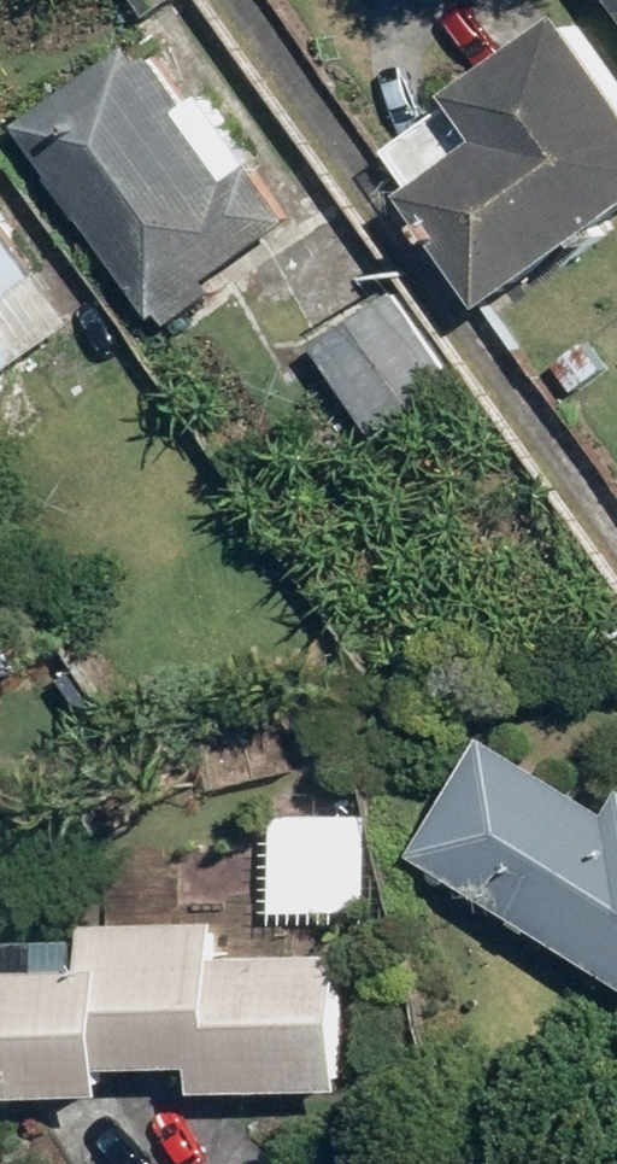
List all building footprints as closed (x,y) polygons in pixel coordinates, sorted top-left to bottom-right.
[(616,214),(616,66),(579,17),(464,106),(490,139),(421,193),(505,301),(616,214)] [(158,26),(34,123),(186,318),(311,220),(158,26)] [(88,319),(0,203),(0,385),(88,319)] [(403,294),(323,354),(385,438),(465,379),(403,294)] [(421,852),(616,974),(616,805),(497,731),(421,852)] [(373,809),(282,811),(285,914),(376,911),(373,809)] [(359,953),(235,949),(235,930),(95,926),(95,938),(0,936),(0,1097),(126,1100),(127,1072),(205,1074),(205,1089),(355,1094),(359,953)]
